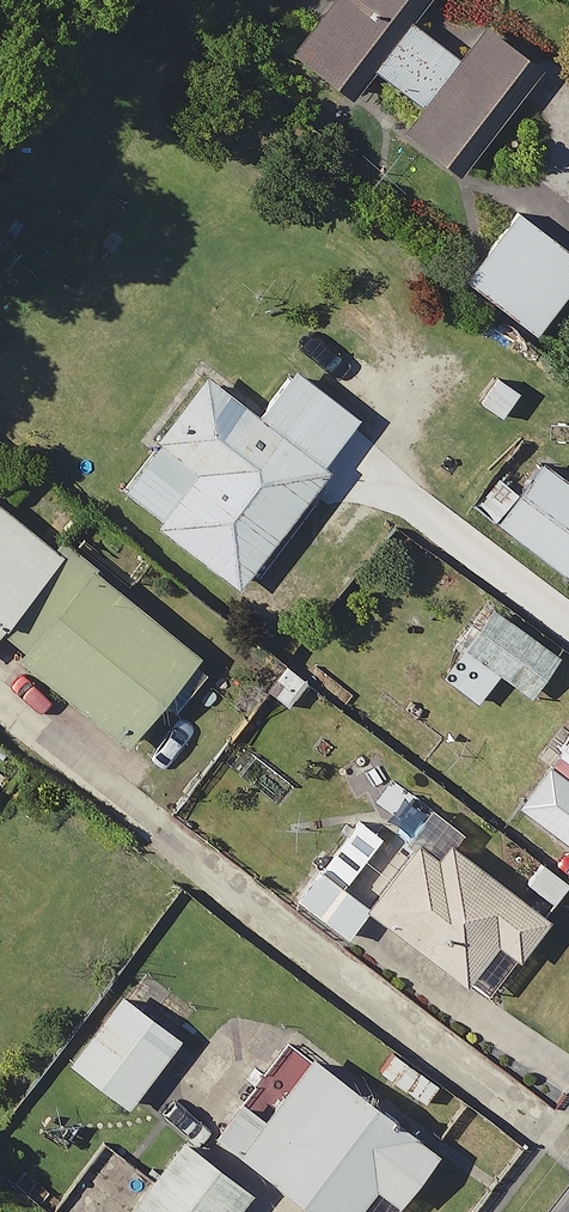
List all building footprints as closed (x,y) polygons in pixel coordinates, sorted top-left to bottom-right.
[(275,47),(339,92),(358,65),(410,101),(390,131),(448,171),(521,65),(459,22),(440,48),(395,16),(406,0),(307,0),(275,47)] [(498,206),(448,275),(521,329),(568,263),(568,259),(498,206)] [(345,414),(273,361),(241,406),(187,367),(98,490),(224,581),(345,414)] [(508,444),(463,504),(552,571),(568,548),(568,490),(508,444)] [(47,545),(0,510),(0,603),(47,545)] [(0,603),(0,650),(113,735),(180,645),(47,545),(0,603)] [(543,652),(475,602),(425,669),(463,697),(485,668),(515,690),(543,652)] [(558,717),(500,800),(568,849),(568,725),(558,717)] [(395,829),(348,893),(304,861),(281,892),(337,934),(357,907),(472,992),(530,913),(433,841),(425,852),(395,829)] [(149,989),(118,965),(50,1055),(113,1102),(165,1033),(133,1010),(149,989)] [(291,1047),(245,1110),(222,1093),(195,1129),(309,1211),(366,1211),(419,1140),(291,1047)] [(166,1133),(109,1211),(212,1211),(234,1182),(166,1133)]
